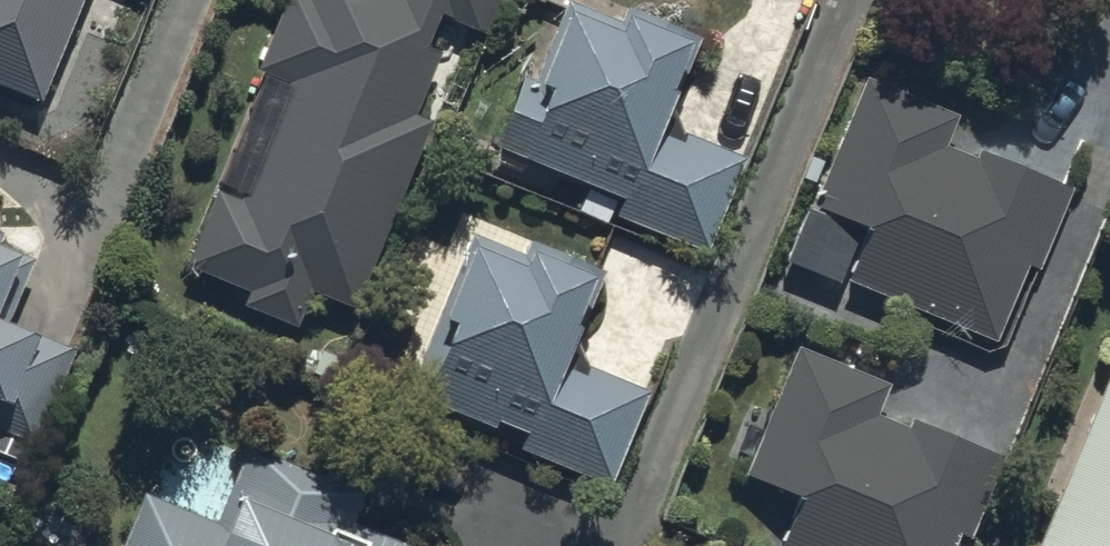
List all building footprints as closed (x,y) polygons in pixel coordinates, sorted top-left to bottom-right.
[(36,92),(74,0),(0,0),(0,77),(36,92)] [(282,78),(238,193),(215,184),(185,260),(245,282),(239,299),(292,320),(306,283),(349,300),(425,115),(411,110),(435,50),(420,44),(436,6),(482,25),(492,0),(279,0),(252,65),(282,78)] [(488,138),(587,178),(574,209),(608,222),(611,212),(701,245),(736,151),(681,131),(666,100),(695,31),(621,0),(614,17),(572,0),(560,0),(531,68),(520,63),(488,138)] [(842,215),(861,222),(840,274),(991,334),(1020,260),(1033,265),(1067,180),(978,145),(974,153),(939,139),(951,109),(862,73),(811,201),(800,197),(784,237),(827,254),(842,215)] [(521,425),(514,443),(604,478),(641,384),(583,361),(573,332),(600,268),(525,236),(518,254),(465,232),(433,307),(440,310),(409,384),(491,418),(494,413),(521,425)] [(35,440),(74,341),(4,314),(31,245),(0,233),(0,426),(35,440)] [(774,543),(781,545),(947,545),(955,527),(970,533),(1004,450),(907,410),(903,420),(869,406),(880,379),(794,343),(743,466),(796,491),(774,543)] [(1028,545),(1109,545),(1109,354),(1028,545)] [(348,515),(360,487),(244,439),(211,520),(140,490),(117,545),(424,545),(348,515)]
